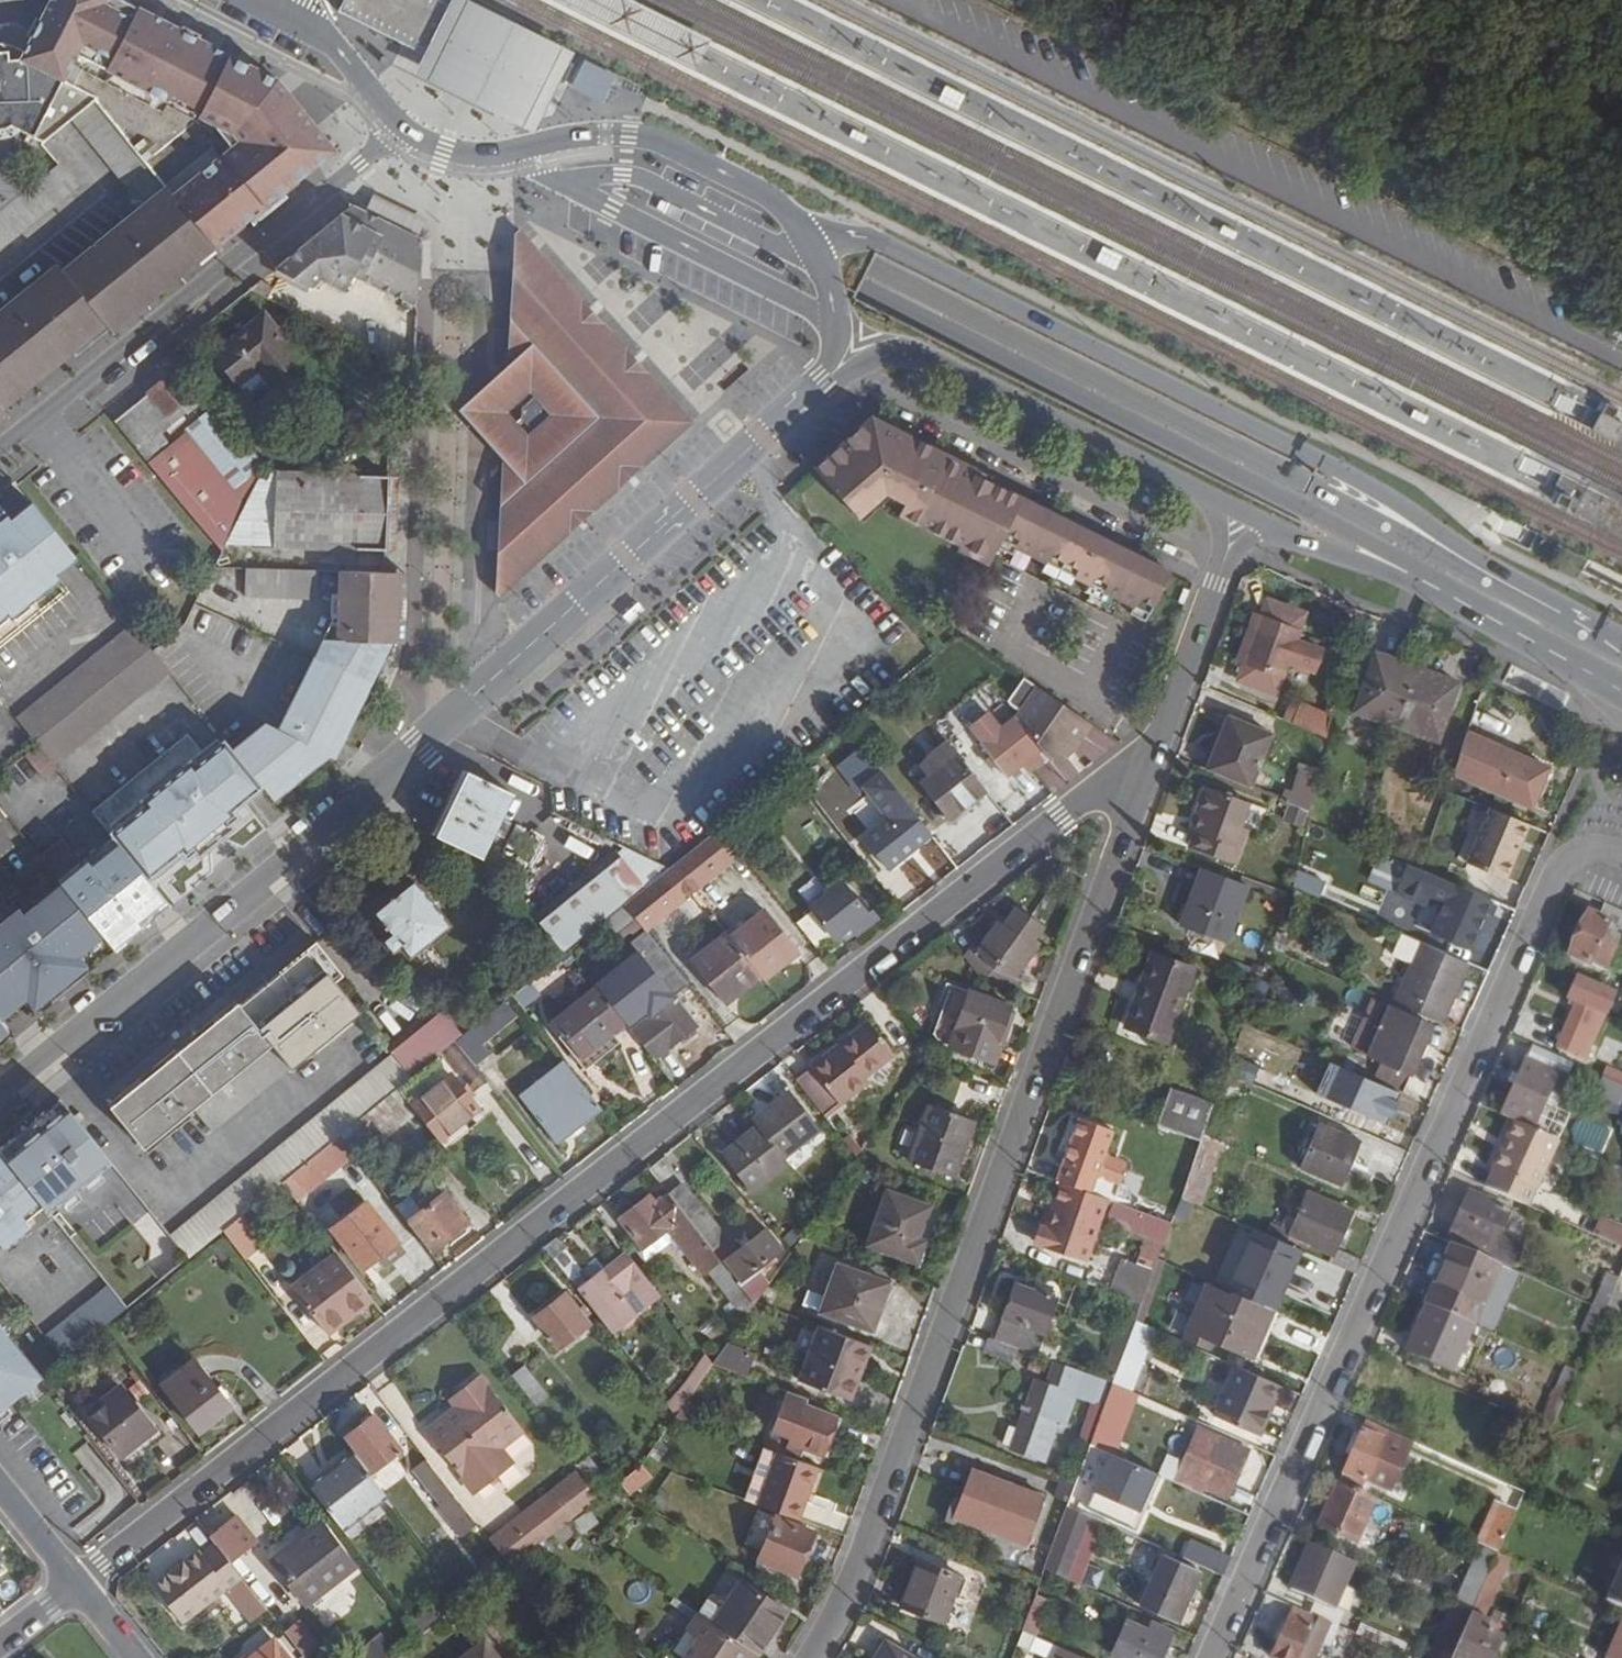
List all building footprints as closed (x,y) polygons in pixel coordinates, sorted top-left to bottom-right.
[(1,141),(3,141),(6,140),(8,140),(11,139),(14,137),(18,135),(22,132),(45,145),(74,121),(96,103),(182,32),(121,0),(53,0),(25,56),(23,55),(20,53),(18,52),(15,51),(12,50),(10,49),(8,49),(6,49),(4,48),(1,48),(0,48),(0,141),(1,141)] [(339,9),(400,39),(423,50),(432,55),(443,32),(458,3),(452,0),(344,0),(339,9)] [(467,0),(451,0),(413,77),(533,136),(574,53),(467,0)] [(710,41),(629,0),(545,0),(693,74),(710,41)] [(182,32),(96,103),(138,152),(244,66),(246,65),(182,32)] [(583,59),(569,88),(602,104),(616,75),(583,59)] [(244,66),(138,152),(167,189),(177,201),(295,105),(277,84),(244,66)] [(74,121),(127,185),(128,184),(145,206),(167,189),(138,152),(96,103),(74,121)] [(255,216),(333,153),(295,105),(177,201),(211,243),(215,248),(255,216)] [(59,165),(45,148),(8,177),(24,194),(59,165)] [(24,194),(0,213),(0,251),(79,189),(59,165),(24,194)] [(24,194),(8,177),(0,168),(0,213),(24,194)] [(0,315),(0,413),(106,328),(211,243),(177,201),(167,189),(145,206),(64,272),(58,267),(0,315)] [(421,240),(352,208),(282,264),(275,270),(312,288),(320,283),(346,295),(356,275),(419,308),(419,306),(421,269),(421,240)] [(576,297),(539,255),(531,247),(521,234),(516,238),(514,262),(514,271),(514,276),(508,370),(463,412),(503,458),(500,521),(498,552),(495,597),(498,599),(537,563),(689,422),(576,297)] [(215,248),(211,243),(106,328),(110,333),(215,248)] [(275,270),(273,276),(309,294),(312,288),(275,270)] [(300,358),(265,315),(214,354),(249,399),(300,358)] [(409,319),(409,334),(419,335),(419,319),(409,319)] [(147,396),(148,397),(116,424),(148,463),(171,445),(163,434),(198,406),(190,398),(193,395),(175,374),(147,396)] [(191,437),(153,468),(224,554),(227,547),(264,468),(265,466),(218,408),(188,432),(191,437)] [(905,506),(899,519),(958,549),(961,545),(992,561),(997,551),(1011,559),(1016,552),(1043,564),(1040,573),(1070,588),(1074,580),(1087,587),(1083,595),(1100,604),(1104,596),(1132,610),(1128,618),(1144,626),(1170,575),(1084,531),(1022,501),(976,478),(947,463),(949,458),(872,419),(815,471),(859,521),(886,496),(905,506)] [(949,458),(947,463),(976,478),(978,472),(949,458)] [(278,474),(264,468),(227,547),(274,548),(278,474)] [(361,477),(278,473),(278,474),(274,548),(274,551),(358,553),(359,550),(386,551),(389,479),(361,478),(361,477)] [(15,620),(62,583),(59,578),(80,562),(32,504),(11,521),(4,514),(0,517),(0,602),(15,620)] [(958,549),(957,553),(988,569),(992,561),(961,545),(958,549)] [(247,598),(318,600),(319,571),(249,569),(247,598)] [(342,572),(341,596),(339,619),(334,619),(316,657),(364,680),(382,643),(392,644),(394,644),(396,574),(342,572)] [(408,574),(396,574),(394,644),(405,644),(408,574)] [(1266,599),(1259,618),(1300,632),(1307,613),(1266,599)] [(15,620),(0,602),(0,632),(15,620)] [(1300,632),(1259,618),(1242,663),(1283,678),(1288,664),(1315,674),(1323,654),(1296,644),(1300,632)] [(153,652),(136,631),(69,686),(86,707),(153,652)] [(392,644),(382,643),(364,680),(372,684),(392,644)] [(153,652),(86,707),(38,745),(54,765),(169,672),(153,652)] [(1375,654),(1355,712),(1393,727),(1414,667),(1375,654)] [(316,657),(307,676),(355,697),(364,680),(316,657)] [(1458,682),(1414,667),(1393,727),(1438,743),(1458,682)] [(279,731),(267,725),(233,750),(263,786),(269,793),(320,753),(325,755),(355,697),(307,676),(279,731)] [(1006,698),(1019,708),(1040,691),(1021,678),(1006,698)] [(372,684),(364,680),(355,697),(364,701),(372,684)] [(86,707),(69,686),(21,724),(38,745),(86,707)] [(1042,751),(1052,763),(1066,746),(1071,750),(1088,726),(1040,691),(1014,714),(1014,715),(1042,751)] [(364,701),(355,697),(325,755),(330,757),(334,760),(364,701)] [(1282,719),(1292,724),(1300,705),(1290,701),(1282,719)] [(1326,702),(1324,714),(1330,717),(1333,702),(1326,702)] [(1292,724),(1325,737),(1330,717),(1324,714),(1300,705),(1292,724)] [(978,743),(1006,778),(1020,767),(1036,755),(1042,751),(1014,715),(999,726),(986,711),(969,723),(981,740),(978,743)] [(1200,768),(1248,788),(1270,735),(1226,717),(1211,754),(1206,752),(1200,768)] [(845,725),(834,734),(862,770),(873,761),(845,725)] [(1549,768),(1467,732),(1453,774),(1531,808),(1549,768)] [(186,735),(92,812),(109,833),(143,805),(140,801),(192,759),(196,763),(204,756),(186,735)] [(143,805),(109,833),(116,843),(147,881),(155,873),(175,857),(181,852),(186,859),(195,852),(229,824),(239,816),(234,809),(263,786),(233,750),(224,739),(204,756),(196,763),(192,759),(140,801),(143,805)] [(954,753),(946,742),(917,763),(926,774),(954,753)] [(24,756),(44,780),(57,769),(54,765),(38,745),(24,756)] [(325,755),(320,753),(269,793),(274,801),(330,757),(325,755)] [(918,780),(948,820),(986,792),(954,753),(926,774),(918,780)] [(1040,760),(1036,755),(1020,767),(1023,772),(1040,760)] [(468,771),(454,764),(423,829),(438,836),(468,771)] [(1280,799),(1308,811),(1317,775),(1297,770),(1290,792),(1284,789),(1280,799)] [(475,775),(468,771),(438,836),(481,857),(493,833),(504,838),(512,823),(501,818),(513,793),(475,775)] [(889,819),(862,839),(876,858),(889,848),(899,859),(931,836),(882,773),(864,787),(889,819)] [(1195,813),(1202,815),(1196,831),(1190,845),(1234,863),(1245,832),(1239,828),(1248,806),(1204,789),(1195,813)] [(1307,813),(1288,806),(1282,821),(1301,829),(1307,813)] [(1491,810),(1468,864),(1505,880),(1528,826),(1491,810)] [(1202,815),(1195,813),(1190,829),(1196,831),(1202,815)] [(233,828),(229,824),(195,852),(198,856),(233,828)] [(740,854),(720,827),(674,866),(694,891),(740,854)] [(62,839),(39,857),(62,886),(103,938),(114,952),(142,929),(139,925),(165,903),(147,881),(116,843),(90,864),(86,860),(83,863),(62,839)] [(669,869),(623,847),(535,917),(565,955),(570,950),(607,920),(627,904),(669,869)] [(889,848),(876,858),(886,869),(899,859),(889,848)] [(1387,890),(1400,866),(1380,854),(1366,879),(1387,890)] [(179,861),(175,857),(155,873),(158,878),(179,861)] [(674,866),(669,869),(627,904),(641,922),(646,929),(694,891),(674,866)] [(1177,925),(1227,944),(1248,887),(1198,869),(1177,925)] [(1296,871),(1291,888),(1320,897),(1325,879),(1296,871)] [(450,926),(414,882),(377,913),(391,932),(381,940),(393,955),(403,947),(412,957),(450,926)] [(808,908),(810,911),(795,923),(817,950),(848,927),(856,936),(879,919),(872,910),(866,914),(855,900),(841,882),(808,908)] [(1451,885),(1430,932),(1468,949),(1489,901),(1451,885)] [(0,1021),(24,1001),(33,1012),(83,971),(75,960),(103,938),(62,886),(21,919),(16,913),(0,926),(0,1021)] [(860,896),(855,900),(866,914),(872,910),(860,896)] [(1621,937),(1621,911),(1604,903),(1599,916),(1587,911),(1568,955),(1605,972),(1621,937)] [(607,920),(622,937),(630,931),(641,922),(627,904),(607,920)] [(996,919),(974,949),(1014,978),(1036,948),(1032,945),(1044,927),(1013,905),(1001,922),(996,919)] [(765,909),(729,937),(754,970),(757,973),(793,945),(765,909)] [(641,922),(630,931),(636,937),(645,930),(646,929),(641,922)] [(726,933),(691,962),(719,998),(754,970),(729,937),(726,933)] [(317,942),(300,955),(353,1020),(360,1014),(335,983),(328,974),(337,967),(317,942)] [(1435,950),(1419,943),(1392,1004),(1442,1025),(1468,965),(1435,950)] [(961,955),(982,981),(1013,992),(1020,983),(1014,978),(974,949),(969,944),(961,955)] [(799,952),(793,945),(757,973),(761,978),(763,981),(799,952)] [(1192,969),(1150,953),(1123,1026),(1166,1043),(1192,969)] [(291,1068),(292,1069),(353,1020),(300,955),(111,1107),(143,1149),(193,1109),(212,1131),(291,1068)] [(337,967),(328,974),(335,983),(344,976),(337,967)] [(757,973),(754,970),(719,998),(725,1005),(761,978),(757,973)] [(1558,1050),(1584,1062),(1614,992),(1576,976),(1566,998),(1578,1004),(1558,1050)] [(532,987),(518,998),(525,1008),(539,997),(532,987)] [(598,987),(555,1021),(564,1033),(582,1056),(611,1034),(626,1023),(598,987)] [(1011,1004),(967,988),(965,992),(949,987),(932,1035),(933,1036),(938,1043),(944,1046),(944,1047),(992,1065),(999,1045),(996,1044),(1011,1004)] [(703,1021),(680,993),(631,1031),(655,1060),(703,1021)] [(1431,1025),(1371,998),(1348,1049),(1378,1063),(1371,1078),(1401,1092),(1431,1025)] [(499,1007),(509,1021),(516,1016),(505,1002),(499,1007)] [(499,1007),(463,1035),(457,1041),(476,1066),(489,1056),(491,1054),(484,1043),(510,1022),(509,1021),(499,1007)] [(463,1035),(441,1008),(389,1049),(393,1054),(412,1077),(438,1057),(457,1041),(463,1035)] [(893,1054),(867,1022),(793,1080),(824,1118),(869,1081),(866,1076),(893,1054)] [(619,1044),(611,1034),(582,1056),(564,1033),(558,1038),(584,1070),(619,1044)] [(457,1041),(438,1057),(451,1074),(470,1098),(489,1083),(476,1066),(457,1041)] [(1264,1061),(1234,1049),(1225,1074),(1255,1084),(1264,1061)] [(393,1054),(386,1060),(404,1083),(412,1077),(393,1054)] [(491,1059),(489,1056),(476,1066),(489,1083),(491,1085),(500,1077),(488,1062),(491,1059)] [(1553,1069),(1526,1058),(1501,1116),(1512,1121),(1528,1129),(1545,1090),(1560,1095),(1567,1079),(1552,1072),(1553,1069)] [(404,1083),(386,1060),(171,1236),(182,1250),(189,1258),(222,1231),(240,1216),(250,1208),(282,1182),(340,1136),(398,1088),(404,1083)] [(518,1096),(555,1142),(600,1107),(564,1062),(518,1096)] [(1385,1125),(1398,1094),(1328,1063),(1314,1094),(1385,1125)] [(1605,1065),(1600,1077),(1621,1086),(1621,1063),(1618,1072),(1605,1065)] [(470,1098),(451,1074),(412,1105),(418,1113),(446,1149),(482,1120),(476,1113),(479,1111),(470,1098)] [(1225,1075),(1213,1107),(1202,1137),(1219,1144),(1242,1081),(1225,1075)] [(412,1105),(398,1088),(340,1136),(355,1156),(358,1160),(418,1113),(412,1105)] [(787,1091),(752,1118),(757,1124),(785,1157),(818,1131),(787,1091)] [(1213,1107),(1171,1091),(1157,1126),(1200,1141),(1202,1137),(1213,1107)] [(0,1148),(0,1152),(46,1209),(49,1214),(113,1164),(78,1122),(74,1116),(61,1100),(0,1148)] [(973,1121),(928,1105),(907,1162),(951,1178),(973,1121)] [(81,1111),(74,1116),(78,1122),(85,1116),(81,1111)] [(1600,1153),(1610,1131),(1578,1117),(1568,1139),(1600,1153)] [(1113,1130),(1080,1118),(1056,1179),(1058,1181),(1062,1182),(1110,1200),(1113,1201),(1127,1164),(1104,1155),(1113,1130)] [(1528,1129),(1512,1121),(1490,1172),(1492,1172),(1484,1188),(1527,1207),(1534,1191),(1535,1191),(1557,1141),(1528,1129)] [(757,1124),(722,1152),(752,1193),(787,1165),(782,1160),(785,1157),(757,1124)] [(1357,1142),(1320,1125),(1299,1168),(1339,1184),(1357,1142)] [(355,1156),(340,1136),(282,1182),(295,1199),(317,1181),(319,1183),(355,1156)] [(1202,1137),(1200,1141),(1179,1198),(1198,1206),(1219,1144),(1202,1137)] [(0,1246),(4,1251),(32,1229),(27,1223),(46,1209),(0,1152),(0,1246)] [(1110,1200),(1062,1182),(1040,1243),(1066,1253),(1087,1260),(1110,1200)] [(682,1185),(668,1195),(715,1255),(726,1246),(720,1230),(682,1185)] [(1468,1189),(1444,1243),(1450,1245),(1486,1262),(1498,1266),(1513,1273),(1523,1249),(1501,1239),(1503,1235),(1499,1233),(1510,1209),(1468,1189)] [(932,1208),(885,1190),(865,1245),(912,1262),(932,1208)] [(1306,1191),(1293,1218),(1288,1230),(1280,1226),(1270,1222),(1264,1235),(1301,1250),(1303,1245),(1329,1258),(1328,1263),(1355,1274),(1361,1262),(1335,1250),(1352,1211),(1306,1191)] [(640,1249),(667,1229),(685,1252),(703,1276),(707,1273),(743,1320),(754,1304),(745,1292),(715,1255),(668,1195),(666,1192),(654,1201),(648,1195),(616,1219),(634,1242),(640,1249)] [(469,1224),(445,1194),(421,1212),(409,1221),(432,1252),(469,1224)] [(410,1197),(398,1206),(409,1221),(421,1212),(410,1197)] [(1173,1215),(1232,1238),(1239,1224),(1198,1206),(1179,1198),(1173,1215)] [(1170,1223),(1115,1202),(1106,1224),(1162,1245),(1170,1223)] [(404,1251),(367,1204),(332,1229),(363,1270),(374,1262),(380,1270),(404,1251)] [(259,1219),(250,1208),(240,1216),(249,1227),(259,1219)] [(1293,1218),(1286,1215),(1280,1226),(1288,1230),(1293,1218)] [(240,1216),(222,1231),(243,1257),(261,1241),(249,1227),(240,1216)] [(1621,1249),(1621,1233),(1588,1219),(1582,1231),(1621,1249)] [(798,1231),(791,1222),(781,1229),(789,1239),(798,1231)] [(685,1252),(667,1229),(640,1249),(634,1242),(630,1245),(644,1262),(670,1243),(679,1256),(685,1252)] [(780,1249),(765,1229),(726,1260),(741,1281),(780,1249)] [(1264,1235),(1254,1230),(1228,1289),(1274,1309),(1301,1250),(1264,1235)] [(557,1239),(544,1248),(571,1283),(583,1272),(557,1239)] [(1153,1271),(1162,1245),(1149,1240),(1139,1266),(1153,1271)] [(1486,1262),(1450,1245),(1424,1305),(1472,1326),(1498,1266),(1486,1262)] [(349,1270),(337,1254),(294,1289),(304,1303),(349,1270)] [(601,1309),(616,1328),(658,1295),(626,1254),(585,1285),(603,1307),(601,1309)] [(1149,1282),(1153,1271),(1139,1266),(1125,1260),(1114,1292),(1125,1296),(1132,1276),(1149,1282)] [(818,1311),(870,1331),(882,1300),(879,1298),(885,1281),(836,1264),(818,1311)] [(304,1303),(325,1332),(371,1297),(349,1270),(304,1303)] [(1617,1277),(1605,1272),(1590,1306),(1603,1312),(1617,1277)] [(769,1282),(758,1276),(745,1292),(754,1304),(755,1302),(769,1282)] [(1141,1303),(1149,1282),(1132,1276),(1125,1296),(1128,1297),(1141,1303)] [(1617,1277),(1603,1312),(1618,1318),(1621,1308),(1621,1278),(1618,1276),(1617,1277)] [(894,1284),(885,1281),(879,1298),(882,1300),(888,1302),(894,1284)] [(1033,1289),(1015,1282),(993,1339),(1017,1348),(1037,1355),(1058,1296),(1048,1292),(1049,1288),(1036,1282),(1033,1289)] [(1273,1312),(1206,1284),(1183,1338),(1209,1348),(1212,1341),(1253,1359),(1273,1312)] [(125,1310),(106,1285),(44,1335),(56,1349),(64,1360),(103,1329),(125,1310)] [(558,1350),(590,1323),(586,1318),(578,1308),(566,1292),(532,1317),(558,1350)] [(1141,1303),(1128,1297),(1099,1378),(1112,1383),(1122,1356),(1134,1322),(1141,1303)] [(585,1304),(578,1308),(586,1318),(592,1313),(585,1304)] [(1404,1348),(1452,1370),(1472,1326),(1424,1305),(1404,1348)] [(1590,1306),(1578,1331),(1591,1337),(1603,1312),(1590,1306)] [(1152,1330),(1134,1322),(1122,1356),(1137,1361),(1140,1362),(1152,1330)] [(818,1326),(798,1380),(841,1396),(850,1374),(856,1376),(862,1361),(855,1358),(861,1342),(818,1326)] [(37,1381),(0,1334),(0,1410),(37,1381)] [(982,1351),(1012,1362),(1017,1348),(993,1339),(987,1337),(982,1351)] [(868,1345),(861,1342),(855,1358),(862,1361),(868,1345)] [(724,1347),(712,1363),(745,1375),(751,1358),(724,1347)] [(712,1363),(703,1352),(665,1403),(675,1416),(683,1404),(712,1363)] [(1137,1361),(1122,1356),(1112,1383),(1126,1389),(1137,1361)] [(231,1409),(194,1359),(160,1384),(199,1434),(231,1409)] [(1009,1449),(1043,1463),(1054,1433),(1058,1422),(1066,1424),(1075,1398),(1090,1404),(1086,1416),(1098,1421),(1101,1415),(1112,1383),(1099,1378),(1052,1361),(1044,1381),(1035,1377),(1009,1449)] [(526,1365),(515,1373),(531,1396),(528,1399),(535,1408),(549,1397),(526,1365)] [(1576,1371),(1564,1366),(1537,1425),(1550,1431),(1562,1402),(1576,1371)] [(1213,1415),(1255,1434),(1256,1430),(1276,1384),(1235,1367),(1213,1415)] [(856,1376),(850,1374),(841,1396),(847,1398),(856,1376)] [(524,1433),(481,1378),(467,1388),(475,1398),(458,1410),(430,1432),(476,1491),(516,1462),(504,1447),(524,1433)] [(1126,1389),(1112,1383),(1101,1415),(1119,1422),(1122,1422),(1132,1392),(1126,1389)] [(1281,1386),(1276,1384),(1256,1430),(1260,1432),(1281,1386)] [(155,1431),(120,1386),(87,1411),(122,1457),(155,1431)] [(475,1398),(467,1388),(451,1401),(458,1410),(475,1398)] [(795,1394),(787,1391),(765,1448),(785,1455),(789,1446),(821,1458),(838,1413),(835,1412),(836,1410),(795,1394)] [(675,1416),(697,1424),(701,1412),(683,1404),(675,1416)] [(1119,1422),(1101,1415),(1090,1444),(1102,1450),(1110,1453),(1119,1457),(1128,1436),(1115,1432),(1119,1422)] [(401,1450),(375,1416),(347,1437),(373,1472),(401,1450)] [(1077,1441),(1089,1445),(1098,1421),(1086,1416),(1077,1441)] [(1379,1471),(1385,1473),(1400,1436),(1363,1420),(1340,1475),(1371,1488),(1379,1471)] [(1066,1424),(1058,1422),(1054,1433),(1062,1435),(1066,1424)] [(1233,1483),(1248,1450),(1196,1427),(1172,1481),(1203,1495),(1205,1490),(1212,1475),(1233,1483)] [(1089,1445),(1077,1479),(1067,1506),(1078,1511),(1102,1450),(1090,1444),(1089,1445)] [(746,1500),(759,1504),(777,1453),(765,1448),(746,1500)] [(759,1504),(803,1520),(822,1469),(777,1453),(759,1504)] [(1153,1493),(1144,1490),(1152,1472),(1119,1457),(1110,1453),(1085,1508),(1128,1529),(1135,1512),(1142,1516),(1153,1493)] [(354,1455),(311,1488),(344,1530),(387,1497),(354,1455)] [(603,1475),(588,1457),(576,1466),(591,1484),(603,1475)] [(415,1470),(456,1523),(468,1514),(427,1461),(415,1470)] [(650,1476),(641,1465),(620,1481),(630,1493),(650,1476)] [(1024,1543),(1042,1496),(1016,1486),(1000,1480),(973,1469),(955,1516),(1024,1543)] [(597,1498),(577,1472),(489,1541),(510,1567),(534,1550),(565,1524),(597,1498)] [(1233,1483),(1212,1475),(1205,1490),(1226,1498),(1233,1483)] [(1074,1482),(1060,1477),(1051,1498),(1065,1503),(1074,1482)] [(1316,1525),(1355,1542),(1375,1499),(1336,1481),(1316,1525)] [(660,1490),(651,1503),(662,1510),(670,1497),(660,1490)] [(1515,1510),(1492,1502),(1474,1542),(1480,1546),(1496,1552),(1500,1544),(1507,1527),(1515,1510)] [(1078,1511),(1067,1506),(1060,1523),(1078,1531),(1085,1515),(1078,1511)] [(589,1511),(567,1526),(582,1536),(598,1525),(589,1511)] [(747,1539),(761,1544),(772,1516),(759,1511),(747,1539)] [(815,1531),(775,1516),(757,1559),(796,1575),(815,1531)] [(234,1518),(210,1537),(217,1546),(230,1563),(255,1544),(234,1518)] [(357,1567),(321,1522),(273,1559),(309,1605),(357,1567)] [(1308,1542),(1287,1589),(1314,1602),(1333,1610),(1354,1563),(1308,1542)] [(230,1563),(217,1546),(206,1555),(201,1550),(153,1587),(177,1619),(220,1586),(249,1625),(267,1611),(237,1573),(230,1563)] [(1157,1546),(1151,1558),(1160,1562),(1165,1550),(1157,1546)] [(1496,1552),(1480,1546),(1453,1607),(1469,1614),(1496,1552)] [(1191,1548),(1186,1559),(1222,1575),(1227,1566),(1191,1548)] [(1510,1558),(1496,1552),(1469,1614),(1482,1620),(1510,1558)] [(961,1576),(919,1559),(900,1607),(942,1622),(961,1576)] [(1604,1600),(1621,1608),(1621,1559),(1604,1600)] [(1188,1594),(1195,1577),(1160,1562),(1140,1605),(1176,1620),(1184,1603),(1191,1607),(1195,1597),(1188,1594)] [(1396,1570),(1392,1580),(1429,1596),(1433,1586),(1396,1570)] [(707,1597),(696,1612),(758,1654),(788,1608),(741,1576),(733,1588),(721,1606),(707,1597)] [(733,1588),(719,1578),(707,1597),(721,1606),(733,1588)] [(1322,1644),(1328,1647),(1337,1627),(1307,1613),(1263,1593),(1257,1607),(1286,1621),(1269,1657),(1316,1657),(1322,1644)] [(439,1602),(415,1621),(425,1634),(449,1616),(439,1602)] [(1314,1602),(1307,1613),(1337,1627),(1338,1627),(1343,1614),(1333,1610),(1314,1602)] [(1451,1606),(1428,1657),(1450,1657),(1469,1614),(1453,1607),(1451,1606)] [(1493,1611),(1488,1623),(1509,1632),(1513,1621),(1493,1611)] [(758,1654),(696,1612),(670,1651),(681,1657),(756,1657),(758,1654)] [(1500,1638),(1485,1630),(1488,1623),(1482,1620),(1469,1614),(1450,1657),(1491,1657),(1500,1638)] [(1111,1656),(1116,1657),(1160,1657),(1172,1631),(1151,1622),(1148,1628),(1127,1618),(1111,1656)] [(1621,1619),(1604,1657),(1621,1657),(1621,1619)] [(284,1632),(303,1657),(305,1657),(319,1647),(298,1620),(284,1632)] [(1359,1624),(1354,1634),(1402,1656),(1407,1645),(1359,1624)] [(1021,1633),(1017,1648),(1048,1656),(1052,1641),(1021,1633)] [(159,1649),(166,1657),(186,1657),(171,1639),(159,1649)] [(886,1640),(875,1657),(915,1657),(886,1640)] [(252,1657),(286,1657),(273,1641),(252,1657)] [(376,1655),(378,1657),(397,1657),(400,1656),(402,1654),(392,1642),(376,1655)] [(483,1642),(463,1657),(497,1657),(483,1642)] [(1055,1645),(1050,1657),(1083,1657),(1055,1645)]
